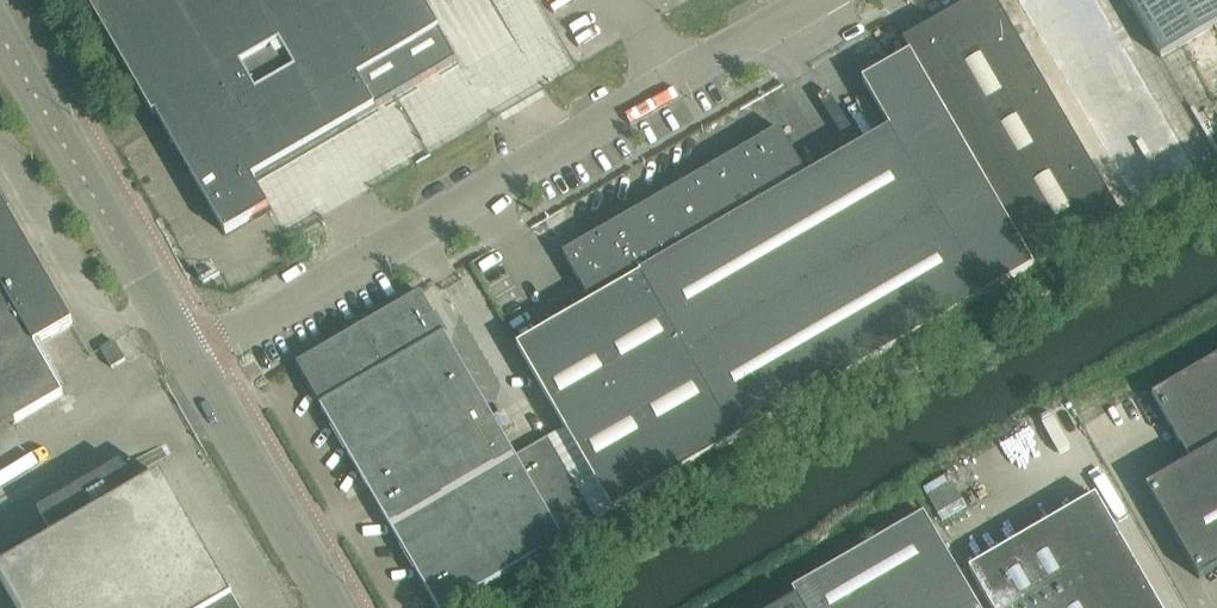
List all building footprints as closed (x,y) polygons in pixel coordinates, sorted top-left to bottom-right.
[(153,118),(156,116),(157,118),(162,127),(206,203),(224,233),(225,236),(227,235),(252,220),(269,210),(252,181),(457,62),(421,0),(85,0),(153,118)] [(517,349),(565,431),(612,514),(986,298),(1034,270),(1121,220),(994,0),(977,0),(973,3),(956,12),(903,43),(910,56),(862,83),(890,130),(890,131),(807,178),(780,131),(563,256),(592,306),(517,349)] [(1019,0),(1018,1),(1138,208),(1197,174),(1095,0),(1019,0)] [(1161,60),(1216,27),(1216,0),(1126,0),(1161,60)] [(22,423),(64,398),(41,359),(45,356),(40,347),(74,327),(6,211),(4,207),(0,201),(0,436),(22,423)] [(297,367),(297,368),(361,477),(369,491),(381,511),(389,526),(436,607),(451,607),(515,571),(597,524),(612,514),(565,431),(549,440),(516,460),(490,414),(448,343),(445,336),(421,296),(421,295),(297,367)] [(115,344),(101,352),(113,370),(126,362),(115,344)] [(1153,397),(1192,464),(1147,490),(1200,581),(1216,571),(1216,360),(1153,397)] [(1127,399),(1121,403),(1135,428),(1142,424),(1127,399)] [(16,607),(236,607),(162,480),(137,494),(122,467),(39,515),(55,542),(0,574),(0,581),(16,607)] [(1096,498),(970,571),(991,607),(1160,607),(1096,498)] [(792,591),(797,600),(802,607),(979,607),(978,605),(925,515),(792,591)] [(783,607),(802,607),(797,600),(783,607)]
